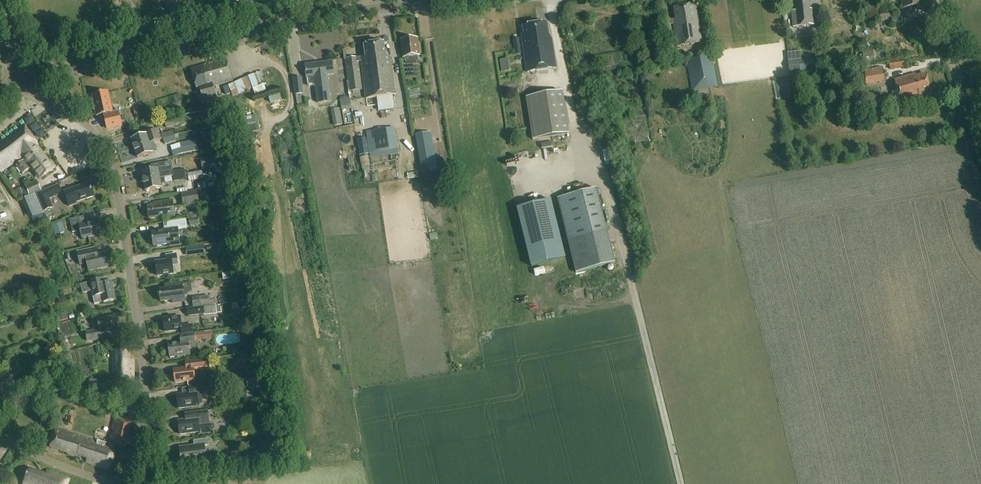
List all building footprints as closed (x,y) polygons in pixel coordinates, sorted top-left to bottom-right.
[(158,4),(161,1),(173,11),(182,0),(153,0),(158,4)] [(813,23),(811,8),(810,8),(809,0),(795,0),(796,9),(791,10),(794,26),(813,23)] [(924,5),(923,0),(904,0),(905,8),(924,5)] [(664,21),(666,35),(672,34),(671,25),(674,24),(678,46),(703,41),(696,2),(675,6),(677,18),(664,21)] [(880,13),(881,20),(893,18),(891,11),(880,13)] [(549,34),(547,22),(524,25),(525,34),(523,34),(529,73),(556,69),(552,40),(549,34)] [(419,53),(420,53),(418,38),(403,40),(405,57),(406,57),(407,62),(418,61),(418,56),(420,56),(419,53)] [(384,70),(388,96),(396,94),(391,57),(386,54),(385,42),(375,43),(378,70),(384,70)] [(366,98),(388,96),(384,70),(378,70),(375,43),(365,44),(367,56),(362,57),(363,63),(362,63),(366,98)] [(926,47),(928,55),(937,54),(936,46),(926,47)] [(864,64),(875,62),(873,52),(862,54),(864,64)] [(349,80),(361,79),(358,57),(346,59),(349,80)] [(502,58),(503,70),(511,69),(510,57),(502,58)] [(712,57),(687,62),(692,91),(718,86),(712,57)] [(233,81),(227,60),(191,69),(197,89),(200,88),(203,102),(217,98),(214,86),(233,81)] [(310,88),(316,87),(318,104),(331,103),(329,90),(327,76),(334,75),(332,62),(305,65),(308,86),(310,88)] [(889,64),(890,70),(906,68),(905,62),(889,64)] [(876,83),(882,82),(885,81),(883,70),(883,68),(864,70),(866,84),(876,83)] [(263,71),(229,83),(234,95),(255,88),(256,93),(269,89),(263,71)] [(895,103),(901,102),(902,103),(923,97),(922,92),(930,90),(926,74),(918,76),(917,73),(895,80),(898,91),(892,92),(895,103)] [(295,95),(303,94),(301,78),(293,79),(295,95)] [(564,91),(527,97),(533,139),(570,133),(564,91)] [(122,125),(120,115),(119,111),(112,112),(108,92),(93,95),(95,101),(93,102),(95,110),(97,110),(98,115),(104,114),(107,129),(122,125)] [(283,93),(268,97),(270,104),(285,99),(283,93)] [(340,100),(342,111),(351,109),(350,98),(340,100)] [(164,120),(166,129),(181,124),(182,126),(184,125),(186,124),(184,116),(164,120)] [(31,168),(27,163),(42,152),(37,146),(38,145),(35,140),(25,126),(2,144),(3,146),(0,148),(0,173),(14,162),(15,163),(22,157),(25,160),(16,166),(23,174),(31,168)] [(395,128),(382,130),(385,150),(398,148),(395,128)] [(154,142),(163,139),(174,136),(173,131),(160,135),(158,130),(132,139),(135,148),(154,142)] [(367,133),(370,152),(385,150),(382,130),(367,133)] [(421,165),(436,163),(432,139),(426,140),(425,134),(416,135),(421,165)] [(163,139),(165,144),(176,140),(174,136),(163,139)] [(182,143),(184,153),(196,151),(194,140),(182,143)] [(154,142),(135,148),(138,158),(153,153),(151,148),(155,147),(154,142)] [(27,163),(31,168),(40,180),(56,168),(51,161),(49,162),(42,152),(27,163)] [(207,170),(223,167),(220,155),(204,158),(207,170)] [(142,172),(144,181),(164,178),(163,173),(159,174),(158,169),(142,172)] [(188,174),(189,181),(203,179),(202,171),(198,172),(197,169),(190,170),(191,173),(188,174)] [(185,174),(173,176),(174,182),(186,180),(185,174)] [(164,178),(144,181),(146,191),(161,188),(160,183),(165,183),(164,178)] [(36,180),(25,186),(29,196),(41,191),(36,180)] [(64,192),(69,206),(77,204),(76,202),(94,196),(90,183),(64,192)] [(37,194),(44,212),(53,208),(50,200),(63,194),(59,185),(37,194)] [(20,188),(15,191),(19,199),(25,196),(20,188)] [(597,189),(557,199),(576,273),(615,263),(597,189)] [(181,194),(184,206),(199,203),(197,191),(181,194)] [(174,215),(172,200),(154,203),(154,206),(148,207),(149,219),(174,215)] [(551,200),(517,209),(531,267),(566,259),(551,200)] [(73,233),(81,232),(82,238),(102,234),(99,220),(86,223),(85,216),(70,219),(73,233)] [(198,218),(189,219),(190,227),(199,225),(198,218)] [(166,223),(167,227),(162,228),(163,231),(151,233),(153,246),(170,244),(170,247),(181,246),(178,229),(187,228),(186,220),(166,223)] [(52,226),(56,235),(65,231),(62,222),(52,226)] [(204,245),(186,248),(187,257),(206,254),(204,245)] [(97,255),(96,248),(78,252),(80,266),(87,264),(89,271),(109,267),(106,253),(97,255)] [(178,265),(176,254),(166,256),(167,261),(155,262),(157,276),(174,274),(172,265),(178,265)] [(104,278),(93,280),(81,283),(83,292),(91,291),(94,304),(116,300),(112,282),(105,283),(104,278)] [(185,302),(183,283),(167,284),(168,289),(159,290),(161,302),(173,300),(173,304),(185,302)] [(208,296),(192,298),(193,307),(209,306),(208,296)] [(216,305),(186,309),(187,317),(217,314),(216,305)] [(66,315),(57,318),(59,324),(68,321),(66,315)] [(94,328),(94,331),(86,332),(87,341),(105,339),(104,332),(120,329),(118,316),(98,319),(99,327),(94,328)] [(181,326),(180,316),(163,319),(165,332),(182,330),(183,334),(194,333),(193,325),(181,326)] [(68,335),(81,330),(76,319),(63,324),(68,335)] [(58,329),(64,353),(70,351),(68,342),(65,342),(62,328),(58,329)] [(190,355),(189,349),(196,348),(195,341),(213,339),(212,332),(180,336),(181,342),(168,343),(170,357),(190,355)] [(129,360),(128,350),(112,351),(114,381),(133,380),(133,360),(129,360)] [(237,356),(238,364),(250,361),(249,353),(237,356)] [(195,381),(194,370),(208,369),(207,359),(185,361),(186,367),(174,369),(175,383),(195,381)] [(5,404),(21,393),(9,375),(0,381),(0,397),(5,404)] [(246,380),(248,390),(260,388),(258,378),(246,380)] [(89,383),(89,392),(114,394),(114,385),(101,384),(101,381),(89,380),(89,383)] [(179,409),(199,406),(201,406),(203,403),(202,396),(205,395),(204,394),(208,393),(207,385),(189,387),(189,393),(177,395),(179,409)] [(213,424),(210,424),(209,411),(190,413),(191,419),(178,421),(180,435),(200,432),(201,434),(216,432),(215,425),(213,424)] [(126,449),(132,422),(115,417),(108,445),(126,449)] [(116,448),(57,428),(50,447),(68,453),(67,454),(77,458),(77,455),(87,458),(86,463),(109,470),(116,448)] [(180,449),(182,466),(207,463),(204,446),(209,446),(208,439),(193,441),(194,447),(180,449)] [(31,471),(27,483),(68,483),(69,480),(48,472),(47,477),(31,471)]
